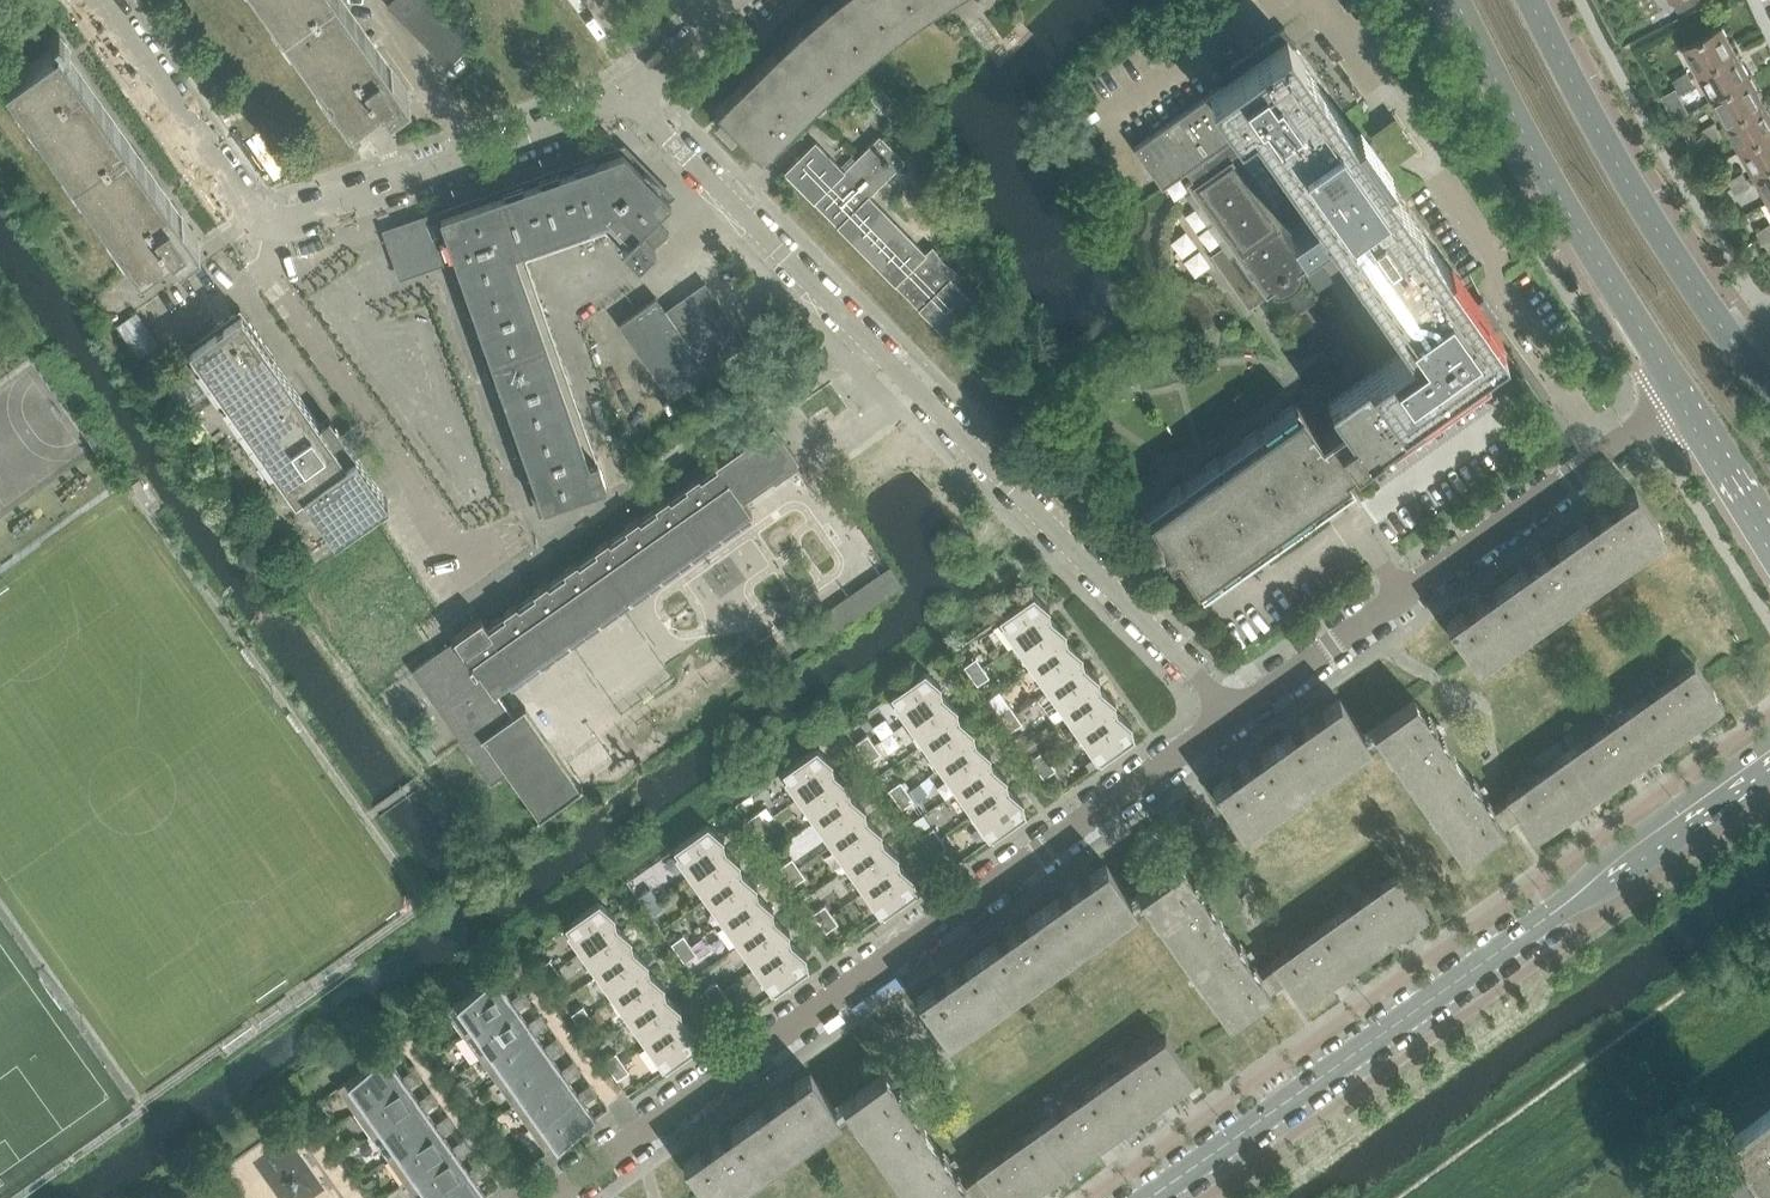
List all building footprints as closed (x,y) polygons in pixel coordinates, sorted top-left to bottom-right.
[(342,0),(267,0),(349,117),(369,103),(377,115),(409,92),(391,67),(390,68),(342,0)] [(414,0),(393,0),(387,6),(398,16),(414,0)] [(430,5),(425,0),(414,0),(398,16),(408,27),(430,5)] [(896,35),(920,17),(947,0),(843,0),(845,2),(833,11),(827,4),(811,18),(818,25),(807,34),(800,27),(785,42),(791,48),(781,58),(775,52),(716,110),(762,157),(788,132),(821,99),(845,77),(870,55),(896,35)] [(1680,11),(1702,0),(1674,0),(1680,11)] [(418,37),(440,15),(430,5),(408,27),(418,37)] [(428,47),(450,25),(440,15),(418,37),(428,47)] [(437,56),(460,35),(450,25),(428,47),(437,56)] [(1738,52),(1723,26),(1686,46),(1701,73),(1738,52)] [(1376,152),(1360,130),(1354,134),(1292,47),(1296,45),(1297,44),(1296,43),(1285,28),(1284,27),(1255,47),(1244,56),(1232,64),(1213,77),(1219,87),(1210,93),(1167,123),(1160,129),(1144,140),(1141,142),(1134,147),(1142,159),(1148,168),(1161,186),(1162,187),(1185,170),(1191,178),(1185,182),(1266,296),(1271,292),(1273,294),(1270,296),(1271,297),(1278,297),(1285,296),(1292,292),(1297,287),(1301,281),(1303,274),(1303,273),(1300,275),(1299,273),(1318,260),(1304,240),(1324,226),(1409,346),(1341,394),(1356,415),(1379,447),(1404,430),(1479,377),(1487,372),(1480,363),(1504,346),(1493,331),(1502,324),(1499,320),(1483,297),(1477,301),(1474,304),(1458,282),(1386,179),(1392,175),(1376,152)] [(448,67),(470,45),(460,35),(437,56),(448,67)] [(181,215),(67,53),(59,42),(8,78),(66,159),(140,265),(160,251),(168,262),(169,261),(169,260),(178,254),(179,255),(200,240),(182,215),(181,215)] [(1752,78),(1738,52),(1701,73),(1715,98),(1752,78)] [(1677,86),(1691,78),(1687,71),(1674,80),(1677,86)] [(1680,92),(1695,85),(1691,78),(1677,86),(1680,92)] [(1766,103),(1752,78),(1715,98),(1729,123),(1766,103)] [(904,112),(880,87),(870,97),(894,121),(904,112)] [(1766,103),(1729,123),(1743,148),(1769,134),(1769,111),(1766,103)] [(1705,136),(1719,129),(1715,121),(1702,130),(1705,136)] [(1708,143),(1722,135),(1719,129),(1705,136),(1708,143)] [(1743,148),(1757,173),(1769,166),(1769,134),(1743,148)] [(925,253),(869,196),(905,160),(880,135),(844,171),(815,141),(799,157),(784,172),(948,338),(979,307),(950,278),(957,272),(957,271),(943,260),(933,246),(932,247),(925,253)] [(606,485),(591,441),(570,383),(526,257),(605,229),(638,263),(655,246),(640,231),(653,217),(671,200),(623,152),(391,234),(404,270),(453,252),(543,507),(562,500),(606,485)] [(1757,173),(1769,198),(1769,166),(1757,173)] [(1732,186),(1747,179),(1743,172),(1729,181),(1732,186)] [(1736,193),(1750,186),(1747,179),(1732,186),(1736,193)] [(669,233),(653,217),(640,231),(655,246),(669,233)] [(1769,233),(1769,223),(1758,232),(1761,238),(1769,233)] [(1769,241),(1769,233),(1761,238),(1764,243),(1769,241)] [(1306,289),(1289,301),(1297,313),(1315,301),(1306,289)] [(742,345),(704,291),(669,315),(656,297),(619,324),(670,396),(742,345)] [(319,425),(287,378),(263,344),(265,342),(240,308),(185,347),(220,396),(222,395),(295,499),(303,493),(334,537),(333,537),(334,539),(352,527),(357,535),(380,519),(374,511),(389,500),(388,499),(387,499),(356,455),(352,457),(337,436),(341,433),(329,418),(319,425)] [(1356,464),(1379,447),(1356,415),(1333,431),(1308,396),(1158,502),(1183,538),(1177,542),(1184,552),(1190,548),(1214,582),(1347,488),(1354,484),(1349,476),(1359,469),(1356,464)] [(580,786),(525,708),(526,707),(525,706),(512,714),(496,691),(495,689),(524,668),(749,510),(750,512),(751,511),(741,495),(761,481),(765,486),(796,465),(793,461),(798,457),(773,422),(768,425),(761,416),(731,438),(737,447),(715,463),(717,466),(701,477),(698,474),(685,484),(687,487),(671,499),(668,496),(655,505),(657,508),(640,520),(638,517),(625,526),(627,529),(610,541),(608,538),(595,548),(597,551),(579,563),(577,560),(563,570),(566,573),(549,585),(547,582),(533,591),(535,594),(519,606),(516,603),(503,612),(505,615),(489,627),(488,627),(481,617),(453,637),(456,641),(440,653),(439,651),(438,651),(438,652),(415,668),(414,669),(461,735),(463,738),(469,734),(474,742),(466,747),(491,782),(507,770),(539,816),(537,817),(538,818),(582,787),(581,786),(580,786)] [(1602,577),(1665,532),(1635,489),(1572,534),(1602,577)] [(1539,621),(1586,588),(1602,577),(1572,534),(1510,578),(1539,621)] [(1476,665),(1539,621),(1510,578),(1446,623),(1476,665)] [(1050,619),(1049,618),(1048,619),(1044,612),(1047,610),(1049,609),(1033,596),(1033,595),(998,618),(1016,643),(1050,619)] [(1032,667),(1066,642),(1065,642),(1060,635),(1063,633),(1064,634),(1065,632),(1050,619),(1016,643),(1032,667)] [(1049,690),(1083,666),(1082,665),(1081,666),(1077,658),(1080,656),(1080,657),(1081,655),(1066,642),(1032,667),(1049,690)] [(982,667),(975,658),(963,666),(970,676),(982,667)] [(1724,704),(1693,661),(1630,706),(1659,748),(1661,747),(1659,744),(1673,734),(1675,736),(1685,729),(1686,728),(1684,725),(1692,719),(1695,722),(1706,714),(1704,712),(1719,702),(1721,706),(1724,704)] [(1065,713),(1099,689),(1099,688),(1098,689),(1093,682),(1096,680),(1097,680),(1098,679),(1083,666),(1049,690),(1065,713)] [(988,676),(982,667),(970,676),(976,685),(988,676)] [(940,696),(935,689),(938,686),(939,687),(940,685),(925,672),(924,670),(890,695),(907,720),(941,696),(940,695),(940,696)] [(1082,736),(1116,712),(1115,712),(1114,712),(1110,705),(1112,703),(1113,703),(1114,702),(1099,689),(1065,713),(1082,736)] [(924,743),(958,719),(957,718),(956,719),(952,712),(955,710),(956,709),(941,696),(907,720),(924,743)] [(1307,785),(1369,741),(1339,698),(1276,743),(1307,785)] [(1458,760),(1447,745),(1414,698),(1372,728),(1416,790),(1458,760)] [(1014,714),(1007,705),(996,713),(1003,723),(1014,714)] [(1659,748),(1630,706),(1567,750),(1597,792),(1598,791),(1596,788),(1611,778),(1612,780),(1624,772),(1622,769),(1625,766),(1630,763),(1632,766),(1643,758),(1642,756),(1656,746),(1658,749),(1659,748)] [(1133,737),(1132,736),(1132,735),(1131,735),(1126,728),(1129,726),(1130,727),(1131,725),(1116,712),(1082,736),(1099,761),(1101,760),(1133,737)] [(1021,723),(1014,714),(1003,723),(1009,731),(1021,723)] [(940,767),(974,742),(973,742),(968,735),(971,733),(972,734),(973,732),(958,719),(924,743),(940,767)] [(873,744),(866,735),(855,743),(861,752),(873,744)] [(957,790),(991,766),(990,765),(989,765),(985,759),(988,756),(988,757),(989,755),(974,742),(940,767),(957,790)] [(1307,785),(1276,743),(1213,788),(1243,831),(1307,785)] [(880,753),(873,744),(861,752),(868,762),(880,753)] [(833,773),(827,765),(831,763),(832,762),(817,748),(784,772),(800,796),(833,773)] [(1597,792),(1567,750),(1504,795),(1506,797),(1517,813),(1534,837),(1536,835),(1534,832),(1548,822),(1550,824),(1561,816),(1559,813),(1567,807),(1569,810),(1581,802),(1579,800),(1593,790),(1595,793),(1597,792)] [(1047,760),(1041,751),(1029,759),(1035,768),(1047,760)] [(1054,770),(1047,760),(1035,768),(1042,778),(1054,770)] [(1491,807),(1478,788),(1458,760),(1416,790),(1461,854),(1504,824),(1503,823),(1491,807)] [(973,813),(1007,789),(1006,788),(1006,789),(1001,782),(1004,780),(1005,780),(1006,779),(991,766),(957,790),(973,813)] [(849,796),(844,789),(847,786),(847,787),(848,786),(833,772),(833,773),(800,796),(817,819),(849,796)] [(906,791),(900,781),(888,790),(894,799),(906,791)] [(992,837),(1025,814),(1023,811),(1022,812),(1018,805),(1020,803),(1021,803),(1022,802),(1007,789),(973,813),(991,838),(993,837),(992,837)] [(913,800),(906,791),(894,799),(901,808),(913,800)] [(866,819),(860,812),(864,810),(865,809),(849,796),(817,819),(833,842),(866,819)] [(1517,813),(1506,797),(1491,807),(1503,823),(1517,813)] [(766,821),(759,811),(747,820),(753,829),(766,821)] [(923,814),(911,823),(918,834),(930,825),(923,814)] [(882,843),(877,835),(880,833),(881,832),(866,819),(833,842),(849,866),(882,843)] [(773,831),(766,821),(753,829),(760,839),(773,831)] [(723,849),(718,842),(721,840),(722,840),(723,839),(708,826),(707,825),(673,849),(690,873),(724,849),(723,849)] [(939,837),(933,828),(921,836),(927,846),(939,837)] [(946,846),(939,837),(927,846),(934,855),(946,846)] [(898,866),(893,859),(896,856),(897,856),(898,856),(882,842),(882,843),(849,866),(866,889),(898,866)] [(707,897),(741,873),(740,872),(739,873),(735,865),(737,863),(738,864),(739,862),(724,849),(690,873),(707,897)] [(798,867),(792,858),(780,867),(786,876),(798,867)] [(1225,926),(1214,910),(1181,863),(1138,893),(1183,956),(1225,926)] [(1136,906),(1106,864),(1043,908),(1073,951),(1136,906)] [(916,891),(915,889),(910,882),(913,880),(914,879),(899,866),(898,866),(866,889),(883,914),(884,914),(884,913),(916,891)] [(805,877),(798,867),(786,876),(793,886),(805,877)] [(1399,932),(1410,924),(1409,921),(1423,912),(1426,915),(1428,914),(1397,870),(1334,915),(1363,957),(1365,956),(1363,953),(1377,943),(1379,946),(1391,938),(1388,934),(1396,929),(1399,932)] [(757,896),(756,895),(755,896),(751,889),(754,886),(755,887),(756,886),(741,873),(707,897),(723,919),(757,896)] [(656,898),(649,888),(638,897),(644,906),(656,898)] [(740,943),(774,919),(773,918),(772,919),(768,912),(770,910),(771,910),(772,909),(757,896),(723,919),(740,943)] [(662,907),(656,898),(644,906),(651,915),(662,907)] [(614,926),(610,919),(613,917),(613,918),(615,916),(600,903),(598,901),(565,926),(582,950),(616,926),(615,926),(614,926)] [(819,922),(831,913),(825,905),(813,913),(819,922)] [(1073,951),(1043,908),(980,953),(1010,995),(1073,951)] [(838,924),(831,913),(819,922),(826,933),(838,924)] [(1363,957),(1334,915),(1270,960),(1272,962),(1283,978),(1300,1003),(1303,1001),(1300,997),(1314,987),(1316,989),(1328,981),(1325,978),(1334,972),(1336,976),(1347,968),(1346,965),(1360,955),(1362,958),(1363,957)] [(756,966),(790,943),(789,942),(789,943),(784,935),(787,933),(787,934),(789,932),(774,919),(740,943),(756,966)] [(598,973),(632,949),(631,950),(627,942),(629,940),(630,941),(631,939),(616,926),(582,950),(598,973)] [(1270,989),(1269,988),(1258,972),(1244,952),(1225,926),(1183,956),(1228,1019),(1270,989)] [(688,943),(682,935),(671,943),(676,951),(688,943)] [(696,954),(688,943),(676,951),(684,962),(696,954)] [(808,967),(806,965),(805,966),(800,959),(803,957),(804,957),(805,956),(790,943),(756,966),(774,992),(776,991),(776,990),(808,967)] [(615,997),(649,973),(648,972),(648,973),(643,966),(646,964),(648,963),(632,949),(598,973),(615,997)] [(1010,995),(980,953),(917,997),(947,1040),(1010,995)] [(556,968),(550,960),(538,968),(544,977),(556,968)] [(1283,978),(1272,962),(1258,972),(1269,988),(1283,978)] [(463,1034),(512,999),(502,985),(513,977),(506,967),(446,1010),(463,1034)] [(563,978),(556,968),(544,977),(551,986),(563,978)] [(631,1020),(665,996),(665,995),(664,996),(660,989),(662,987),(663,987),(664,986),(649,973),(615,997),(631,1020)] [(722,990),(715,981),(704,990),(710,999),(722,990)] [(729,1000),(722,990),(710,999),(717,1009),(729,1000)] [(480,1057),(528,1022),(519,1009),(530,1001),(523,991),(512,999),(463,1034),(480,1057)] [(648,1043),(682,1019),(681,1019),(680,1019),(676,1012),(679,1010),(679,1011),(681,1009),(665,996),(631,1020),(648,1043)] [(589,1015),(583,1005),(571,1014),(577,1023),(589,1015)] [(497,1081),(545,1046),(535,1032),(547,1024),(540,1014),(528,1022),(480,1057),(497,1081)] [(596,1024),(589,1015),(577,1023),(584,1033),(596,1024)] [(700,1044),(698,1042),(697,1042),(692,1036),(695,1033),(696,1034),(697,1032),(682,1019),(648,1043),(666,1069),(668,1067),(667,1067),(700,1044)] [(1194,1078),(1164,1035),(1101,1080),(1130,1121),(1131,1120),(1129,1117),(1143,1107),(1145,1110),(1157,1102),(1154,1098),(1163,1093),(1165,1096),(1176,1088),(1175,1085),(1189,1075),(1192,1079),(1194,1078)] [(513,1105),(561,1069),(552,1056),(563,1048),(556,1038),(545,1046),(497,1081),(513,1105)] [(354,1111),(403,1076),(393,1063),(405,1055),(397,1045),(337,1087),(354,1111)] [(622,1061),(616,1052),(604,1061),(610,1070),(622,1061)] [(460,1071),(451,1059),(443,1065),(452,1077),(460,1071)] [(530,1128),(578,1093),(569,1079),(580,1071),(573,1061),(561,1069),(513,1105),(530,1128)] [(629,1071),(622,1061),(610,1070),(617,1080),(629,1071)] [(371,1134),(419,1099),(410,1086),(421,1078),(414,1068),(403,1076),(354,1111),(371,1134)] [(930,1136),(904,1100),(885,1072),(842,1102),(887,1165),(930,1136)] [(840,1115),(810,1073),(747,1117),(777,1160),(840,1115)] [(1130,1121),(1101,1080),(1038,1124),(1067,1166),(1069,1164),(1067,1161),(1081,1151),(1083,1154),(1094,1146),(1092,1143),(1096,1140),(1100,1137),(1102,1140),(1103,1140),(1114,1132),(1112,1129),(1126,1119),(1128,1122),(1130,1121)] [(547,1152),(596,1118),(585,1103),(596,1095),(589,1084),(578,1093),(530,1128),(547,1152)] [(388,1158),(436,1123),(426,1109),(438,1101),(431,1091),(419,1099),(371,1134),(388,1158)] [(1735,1135),(1769,1184),(1769,1110),(1735,1135)] [(404,1182),(453,1146),(443,1133),(454,1125),(447,1115),(436,1123),(388,1158),(404,1182)] [(747,1117),(683,1162),(709,1197),(723,1197),(777,1160),(747,1117)] [(1038,1124),(975,1169),(976,1171),(988,1187),(995,1197),(1015,1197),(1019,1196),(1020,1197),(1032,1190),(1030,1187),(1038,1181),(1040,1184),(1052,1176),(1050,1174),(1064,1164),(1066,1166),(1067,1166),(1038,1124)] [(974,1197),(962,1182),(930,1136),(887,1165),(910,1197),(974,1197)] [(469,1170),(460,1156),(471,1148),(464,1138),(453,1146),(404,1182),(416,1197),(431,1197),(469,1170)] [(476,1180),(488,1172),(481,1162),(469,1170),(431,1197),(482,1197),(487,1195),(476,1180)] [(988,1187),(976,1171),(962,1182),(974,1197),(988,1187)] [(366,1190),(376,1183),(372,1178),(362,1184),(366,1190)] [(207,1195),(199,1185),(181,1197),(202,1197),(207,1195)]
